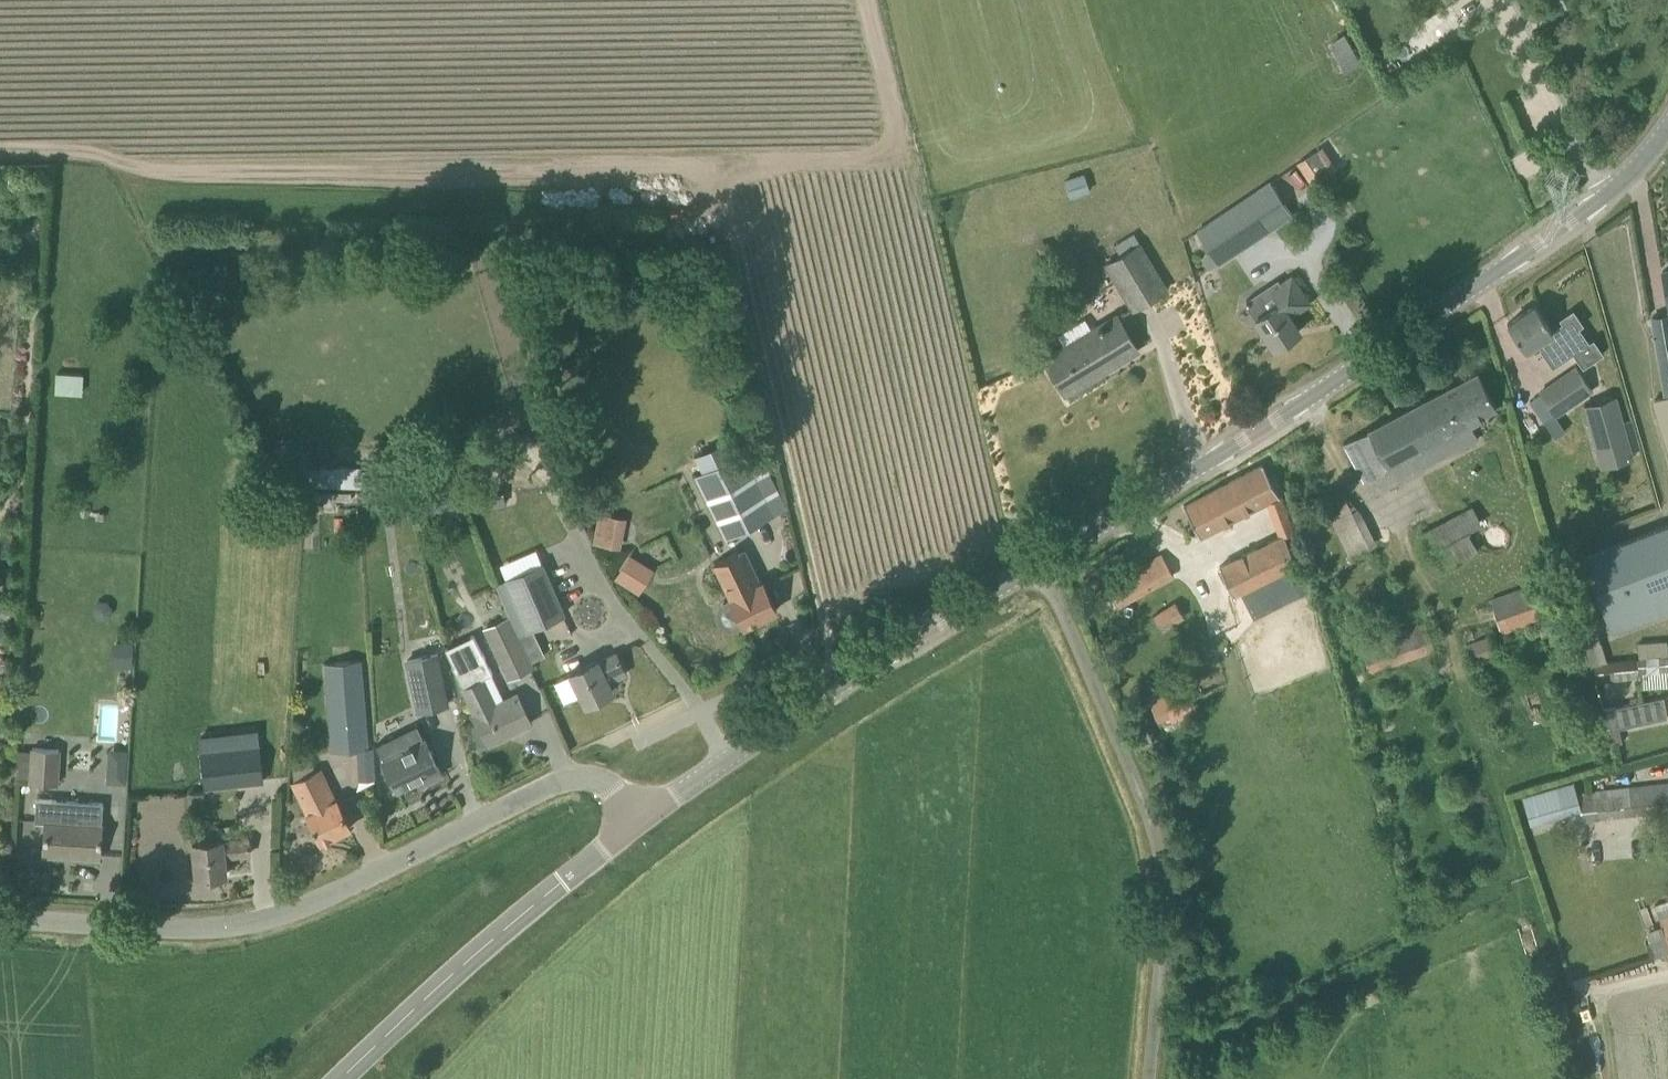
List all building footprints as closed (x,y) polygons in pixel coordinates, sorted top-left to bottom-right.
[(1459,11),(1407,32),(1418,58),(1469,37),(1459,11)] [(1317,148),(1297,162),(1312,184),(1332,170),(1317,148)] [(1083,174),(1065,180),(1071,197),(1089,190),(1083,174)] [(1219,263),(1292,215),(1270,181),(1197,230),(1219,263)] [(1115,244),(1121,254),(1106,263),(1133,308),(1166,289),(1132,233),(1115,244)] [(1245,304),(1255,318),(1274,347),(1278,345),(1281,347),(1288,342),(1287,339),(1299,330),(1289,315),(1309,302),(1291,276),(1268,291),(1265,287),(1246,299),(1245,304)] [(1562,322),(1551,329),(1535,304),(1507,323),(1525,348),(1536,340),(1541,347),(1539,348),(1553,367),(1589,341),(1579,326),(1584,323),(1573,308),(1559,318),(1562,322)] [(1138,349),(1117,314),(1045,357),(1065,392),(1067,391),(1065,388),(1101,366),(1103,370),(1138,349)] [(1652,317),(1667,397),(1652,401),(1667,447),(1667,314),(1652,317)] [(1583,395),(1592,389),(1577,366),(1539,392),(1555,415),(1583,395)] [(58,371),(58,392),(86,392),(86,372),(58,371)] [(1468,421),(1496,406),(1477,371),(1367,429),(1368,430),(1344,442),(1371,494),(1477,438),(1468,421)] [(1633,457),(1615,395),(1584,404),(1602,466),(1633,457)] [(756,444),(742,451),(737,453),(728,436),(694,453),(703,470),(695,474),(726,538),(773,514),(787,508),(756,444)] [(1200,536),(1279,495),(1262,463),(1184,504),(1200,536)] [(284,465),(283,484),(307,484),(307,466),(284,465)] [(475,510),(507,502),(504,489),(472,496),(475,510)] [(351,491),(306,492),(306,509),(320,510),(321,498),(351,499),(351,491)] [(1481,524),(1472,506),(1423,532),(1441,567),(1477,548),(1468,530),(1481,524)] [(621,548),(627,517),(599,512),(593,542),(621,548)] [(1612,631),(1667,609),(1667,523),(1583,555),(1612,631)] [(1253,617),(1311,588),(1284,533),(1220,566),(1234,595),(1241,591),(1253,617)] [(730,597),(730,598),(743,625),(744,625),(777,609),(763,581),(756,567),(748,570),(738,550),(714,562),(717,569),(731,597),(730,597)] [(639,593),(654,569),(630,553),(615,577),(639,593)] [(1106,584),(1117,605),(1174,575),(1162,553),(1106,584)] [(540,562),(496,583),(521,636),(565,614),(540,562)] [(1491,599),(1503,632),(1561,611),(1549,578),(1491,599)] [(1150,614),(1164,634),(1187,618),(1174,598),(1150,614)] [(535,666),(532,660),(521,636),(511,614),(505,617),(483,628),(507,679),(535,666)] [(1356,635),(1369,673),(1434,652),(1422,614),(1356,635)] [(1473,658),(1498,651),(1494,633),(1468,640),(1473,658)] [(1667,640),(1638,642),(1639,658),(1667,655),(1667,654),(1667,640)] [(132,666),(133,642),(114,641),(112,665),(132,666)] [(570,672),(571,673),(554,681),(565,703),(581,695),(585,703),(613,690),(609,681),(626,673),(616,651),(598,660),(598,659),(570,672)] [(438,652),(405,659),(416,711),(449,704),(438,652)] [(531,722),(517,693),(495,704),(482,677),(492,672),(482,652),(453,666),(463,687),(475,713),(489,742),(531,722)] [(1667,654),(1667,655),(1639,658),(1639,660),(1607,663),(1594,664),(1595,681),(1599,681),(1640,677),(1639,670),(1667,668),(1667,654)] [(332,750),(367,747),(360,660),(330,663),(331,680),(326,681),(332,750)] [(1186,680),(1169,687),(1148,696),(1158,718),(1195,702),(1186,680)] [(1621,726),(1645,721),(1641,700),(1606,708),(1610,728),(1621,726)] [(406,709),(370,721),(376,738),(412,726),(406,709)] [(376,743),(383,759),(397,788),(423,776),(426,782),(442,774),(425,738),(417,724),(376,743)] [(1621,726),(1610,728),(1613,743),(1624,741),(1621,726)] [(1147,727),(1136,732),(1143,746),(1153,741),(1147,727)] [(201,750),(205,787),(262,780),(262,777),(259,745),(201,750)] [(59,783),(61,748),(31,747),(31,749),(30,778),(29,782),(59,783)] [(373,747),(357,748),(357,765),(374,765),(373,747)] [(128,780),(129,750),(112,750),(111,779),(128,780)] [(292,781),(307,813),(321,841),(351,827),(337,798),(335,799),(326,781),(323,783),(316,770),(292,781)] [(1599,818),(1667,811),(1667,782),(1596,788),(1596,790),(1579,791),(1582,819),(1599,818)] [(35,820),(46,821),(43,854),(100,857),(103,802),(36,797),(35,820)] [(223,838),(192,842),(196,877),(226,874),(225,855),(250,853),(248,837),(223,840),(223,838)] [(1665,935),(1649,940),(1654,955),(1667,950),(1667,902),(1655,906),(1665,935)]
